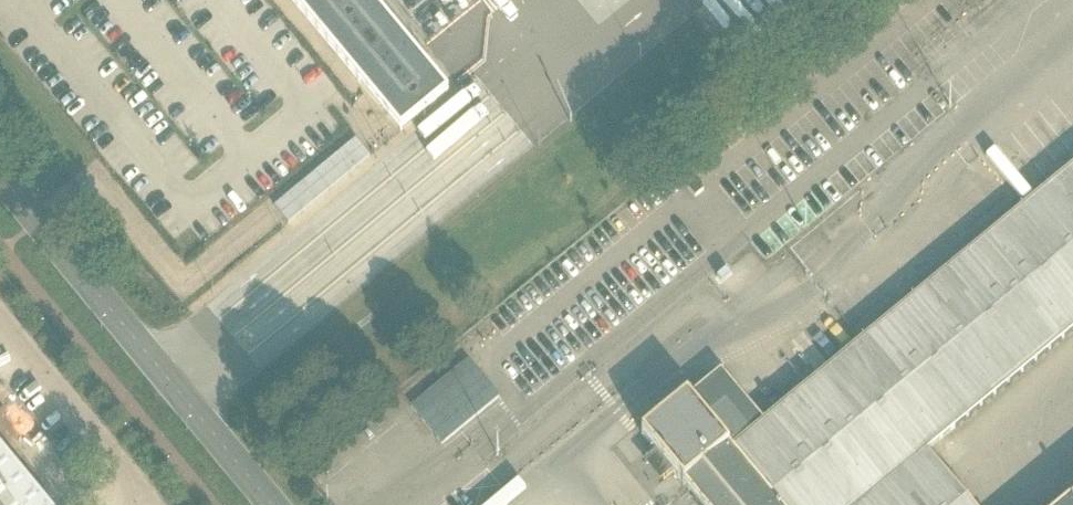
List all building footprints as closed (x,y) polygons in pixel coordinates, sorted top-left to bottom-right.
[(359,82),(360,82),(401,131),(439,100),(448,92),(417,56),(417,55),(372,0),(292,0),(359,82)] [(356,140),(274,207),(289,224),(370,157),(356,140)] [(700,504),(971,504),(927,452),(1072,331),(1072,166),(861,341),(730,449),(688,397),(642,435),(664,462),(659,466),(667,476),(672,472),(689,493),(700,504)] [(680,180),(695,198),(704,191),(689,173),(680,180)] [(499,400),(468,362),(410,409),(442,447),(499,400)] [(0,448),(0,504),(47,504),(0,448)]
